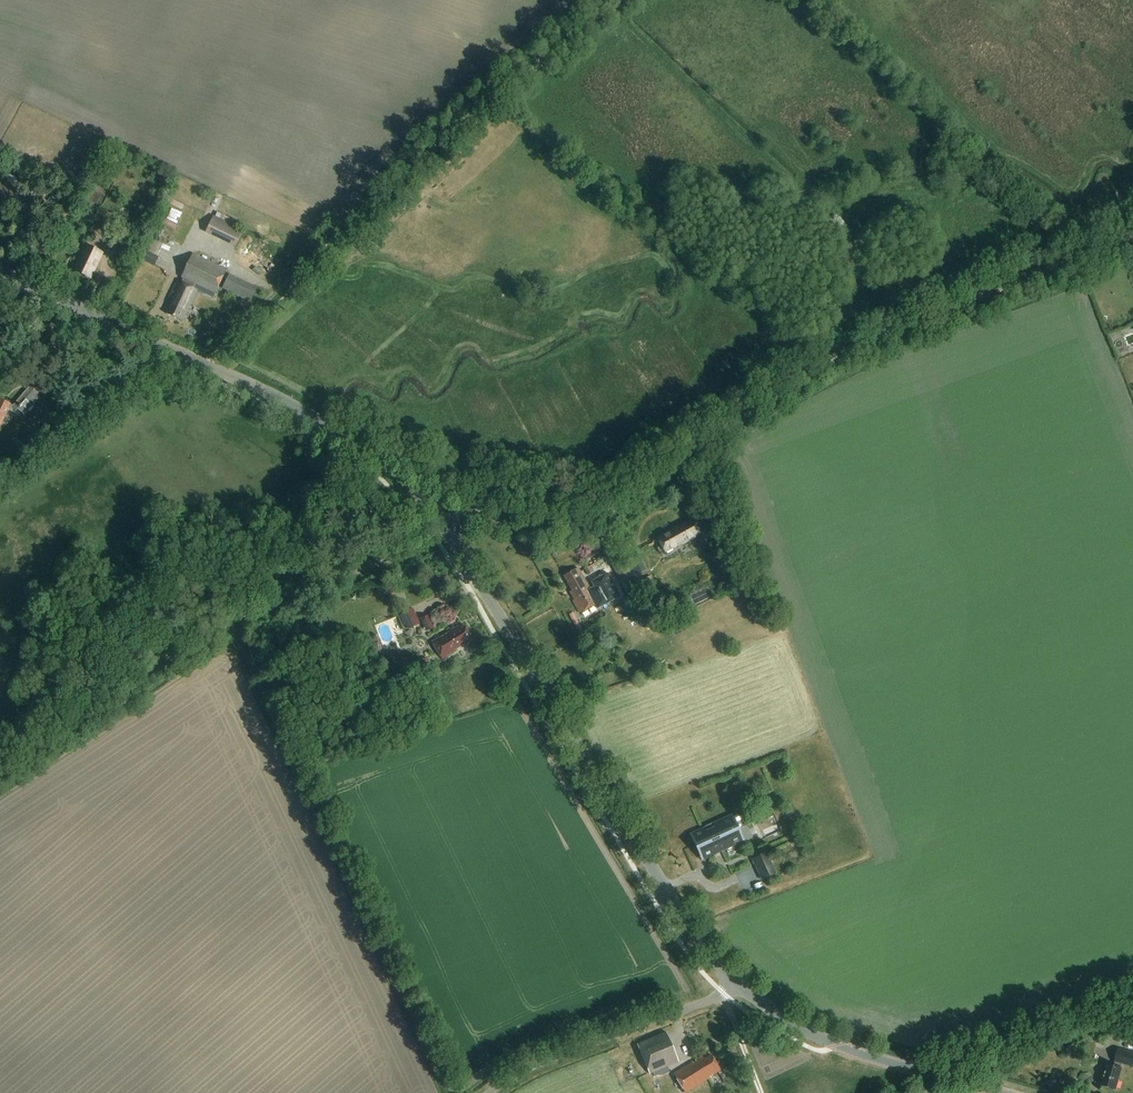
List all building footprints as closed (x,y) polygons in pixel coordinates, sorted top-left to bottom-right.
[(12,203),(19,188),(0,179),(0,197),(12,203)] [(112,215),(99,209),(94,219),(108,225),(112,215)] [(235,225),(237,221),(215,210),(204,230),(234,245),(242,229),(235,225)] [(124,227),(115,243),(127,250),(136,233),(124,227)] [(154,238),(148,253),(157,256),(163,242),(154,238)] [(86,244),(73,270),(91,279),(104,253),(86,244)] [(147,262),(155,266),(159,258),(152,254),(147,262)] [(212,299),(225,272),(193,256),(182,279),(185,281),(183,286),(177,283),(169,300),(173,302),(166,317),(183,325),(197,295),(200,296),(201,293),(212,299)] [(228,273),(220,288),(249,302),(256,287),(228,273)] [(242,306),(237,311),(241,315),(245,310),(242,306)] [(32,356),(20,360),(23,368),(35,364),(32,356)] [(3,399),(0,398),(0,426),(0,427),(8,409),(16,414),(19,411),(25,415),(42,396),(30,387),(14,405),(3,399)] [(732,490),(737,488),(733,477),(728,479),(732,490)] [(680,544),(700,535),(691,519),(673,528),(674,531),(657,539),(664,551),(680,543),(680,544)] [(607,552),(619,579),(625,577),(614,549),(607,552)] [(590,567),(585,569),(588,575),(593,572),(590,567)] [(580,615),(597,605),(578,570),(565,577),(572,591),(570,592),(574,600),(573,601),(580,615)] [(413,608),(401,614),(408,630),(420,624),(413,608)] [(434,628),(431,614),(422,616),(425,630),(434,628)] [(442,660),(472,642),(464,627),(460,630),(459,627),(431,643),(442,660)] [(422,672),(431,669),(427,658),(418,662),(422,672)] [(748,841),(736,815),(694,833),(705,860),(748,841)] [(776,874),(767,852),(752,859),(762,880),(776,874)] [(678,1062),(666,1032),(637,1044),(650,1074),(656,1072),(657,1075),(661,1075),(670,1072),(668,1067),(678,1062)] [(1119,1048),(1115,1061),(1117,1062),(1116,1066),(1107,1064),(1101,1086),(1116,1091),(1123,1069),(1121,1068),(1122,1063),(1132,1066),(1132,1052),(1119,1048)] [(705,1055),(703,1056),(674,1074),(685,1092),(714,1076),(712,1074),(721,1068),(713,1054),(706,1058),(705,1055)] [(1051,1078),(1046,1084),(1051,1088),(1056,1082),(1051,1078)]
